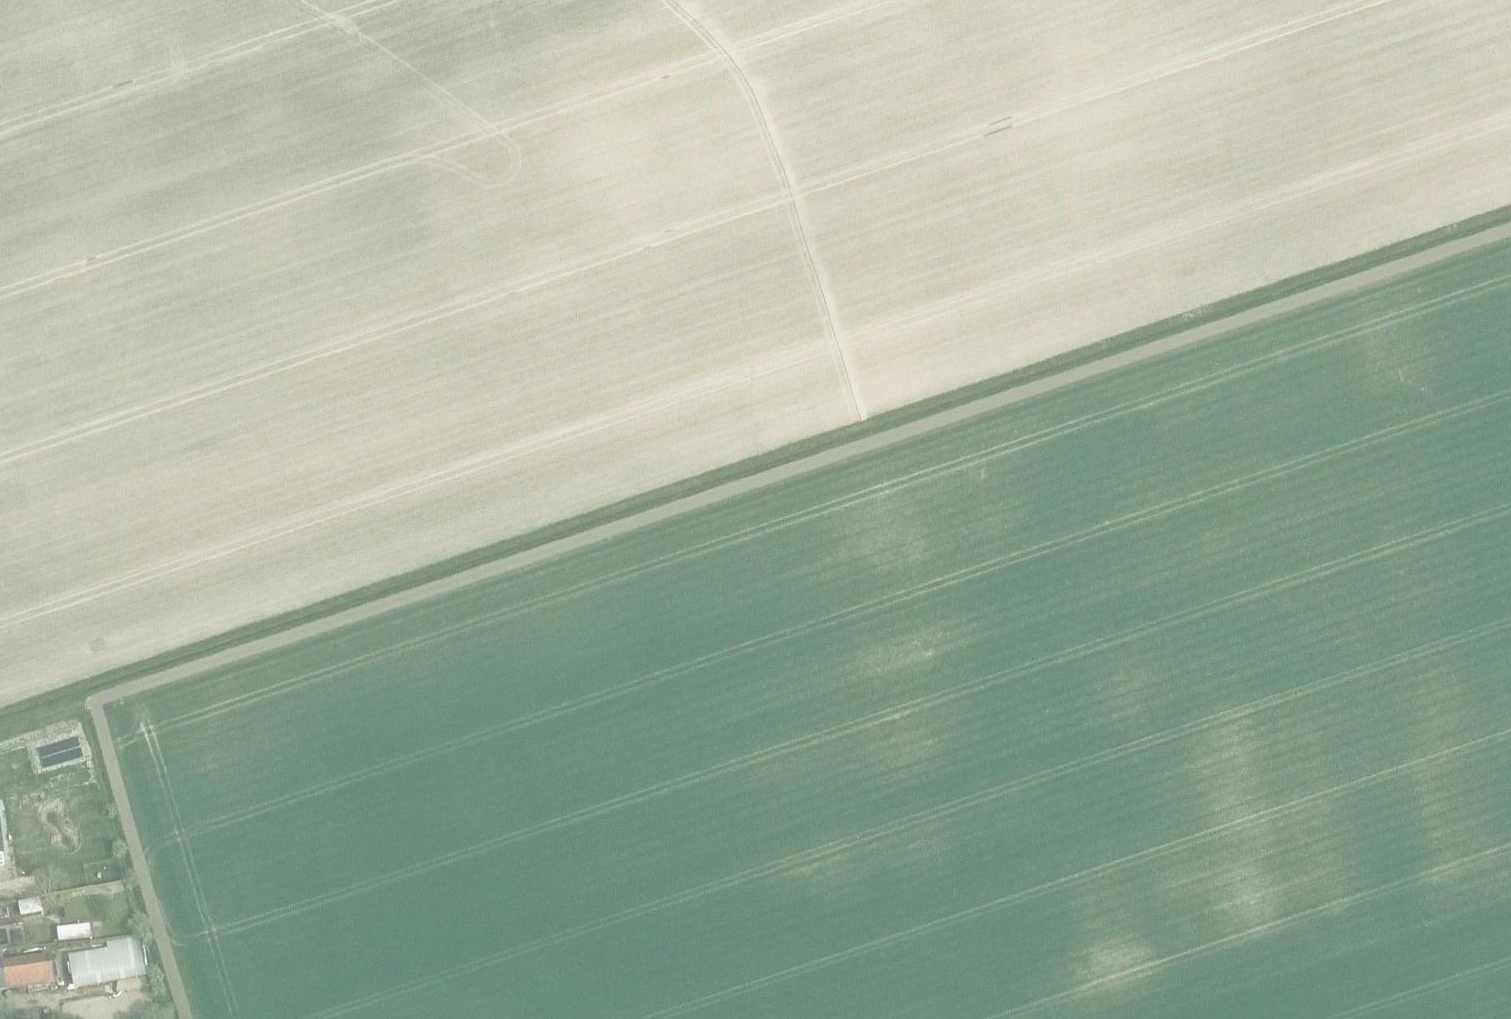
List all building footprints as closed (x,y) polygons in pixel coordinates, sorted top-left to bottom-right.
[(19,948),(17,929),(0,932),(0,951),(19,948)] [(75,958),(79,980),(134,972),(129,939),(109,942),(111,952),(75,958)] [(5,966),(4,954),(0,954),(0,995),(57,987),(53,960),(5,966)]
